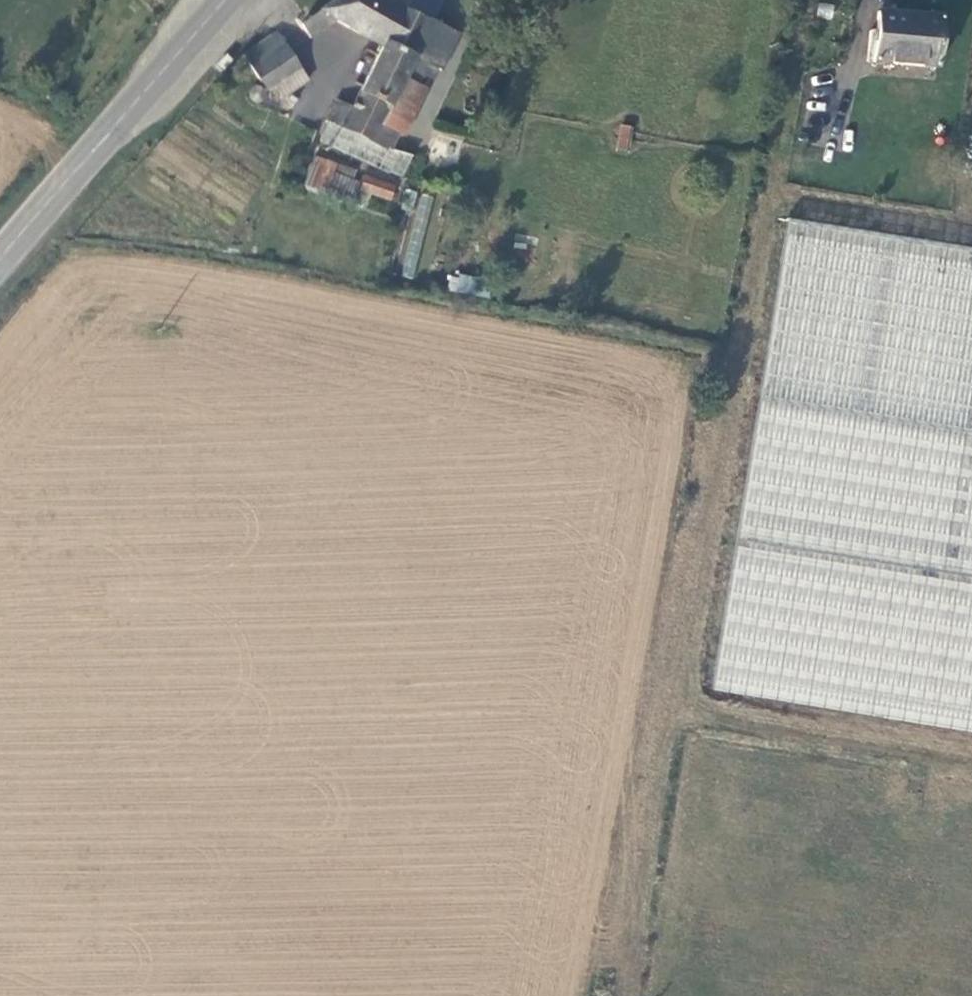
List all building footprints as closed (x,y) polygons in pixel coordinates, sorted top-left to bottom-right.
[(305,25),(311,33),(331,19),(386,50),(354,112),(338,106),(329,128),(372,151),(391,115),(411,124),(425,98),(405,86),(418,62),(440,72),(456,39),(436,29),(450,0),(338,0),(305,25)] [(939,14),(876,10),(874,60),(936,64),(939,14)] [(280,30),(244,53),(253,67),(267,90),(303,68),(290,46),(280,30)] [(630,150),(631,124),(617,124),(616,150),(630,150)] [(393,205),(401,174),(345,159),(345,160),(314,152),(306,182),(393,205)] [(398,274),(411,277),(434,197),(421,193),(398,274)] [(780,227),(711,695),(971,734),(971,256),(780,227)]
